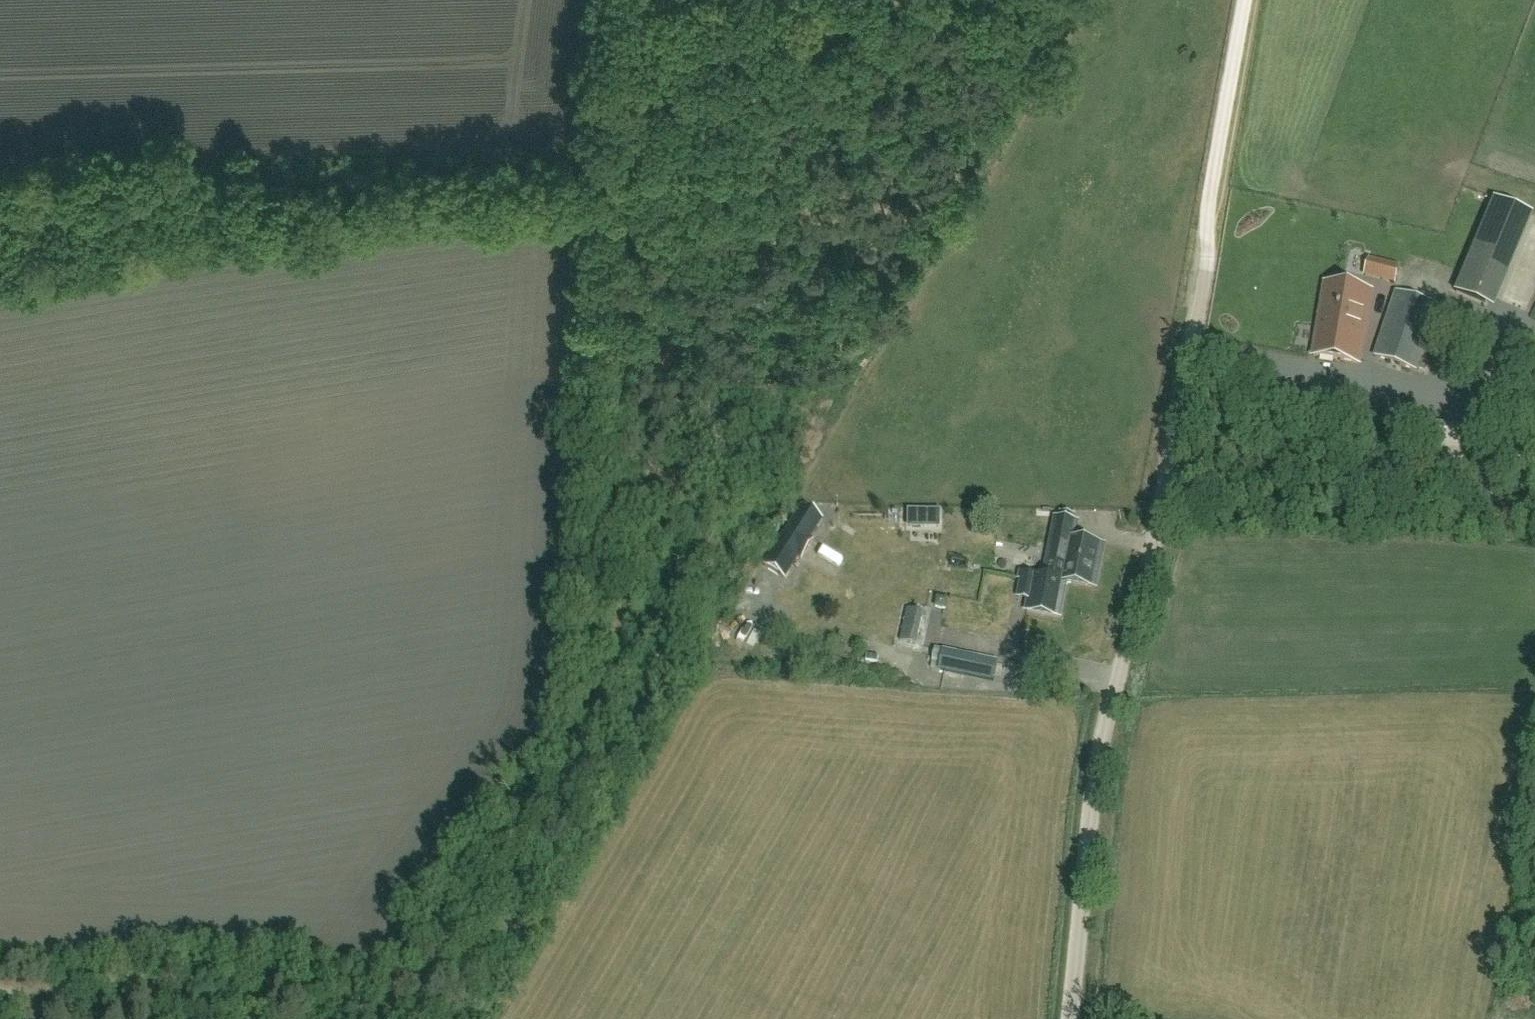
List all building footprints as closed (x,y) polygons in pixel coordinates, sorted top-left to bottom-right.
[(1493,200),(1454,294),(1494,310),(1533,217),(1493,200)] [(1400,266),(1369,258),(1364,276),(1395,285),(1400,266)] [(1358,363),(1362,341),(1371,291),(1326,283),(1313,356),(1358,363)] [(1417,371),(1439,306),(1397,292),(1375,357),(1417,371)] [(812,540),(807,538),(818,520),(799,508),(763,566),(783,578),(796,557),(800,559),(812,540)] [(1050,547),(1045,575),(1060,578),(1060,579),(1067,580),(1096,586),(1104,545),(1074,540),(1077,522),(1074,522),(1075,516),(1061,513),(1060,519),(1056,518),(1050,547)] [(1005,558),(1020,562),(1023,551),(1008,547),(1005,558)] [(1060,579),(1060,578),(1045,575),(1034,573),(1024,572),(1021,587),(1031,589),(1027,610),(1060,616),(1067,580),(1060,579)] [(923,612),(908,609),(901,641),(916,645),(923,612)] [(994,681),(998,662),(944,650),(939,670),(994,681)]
